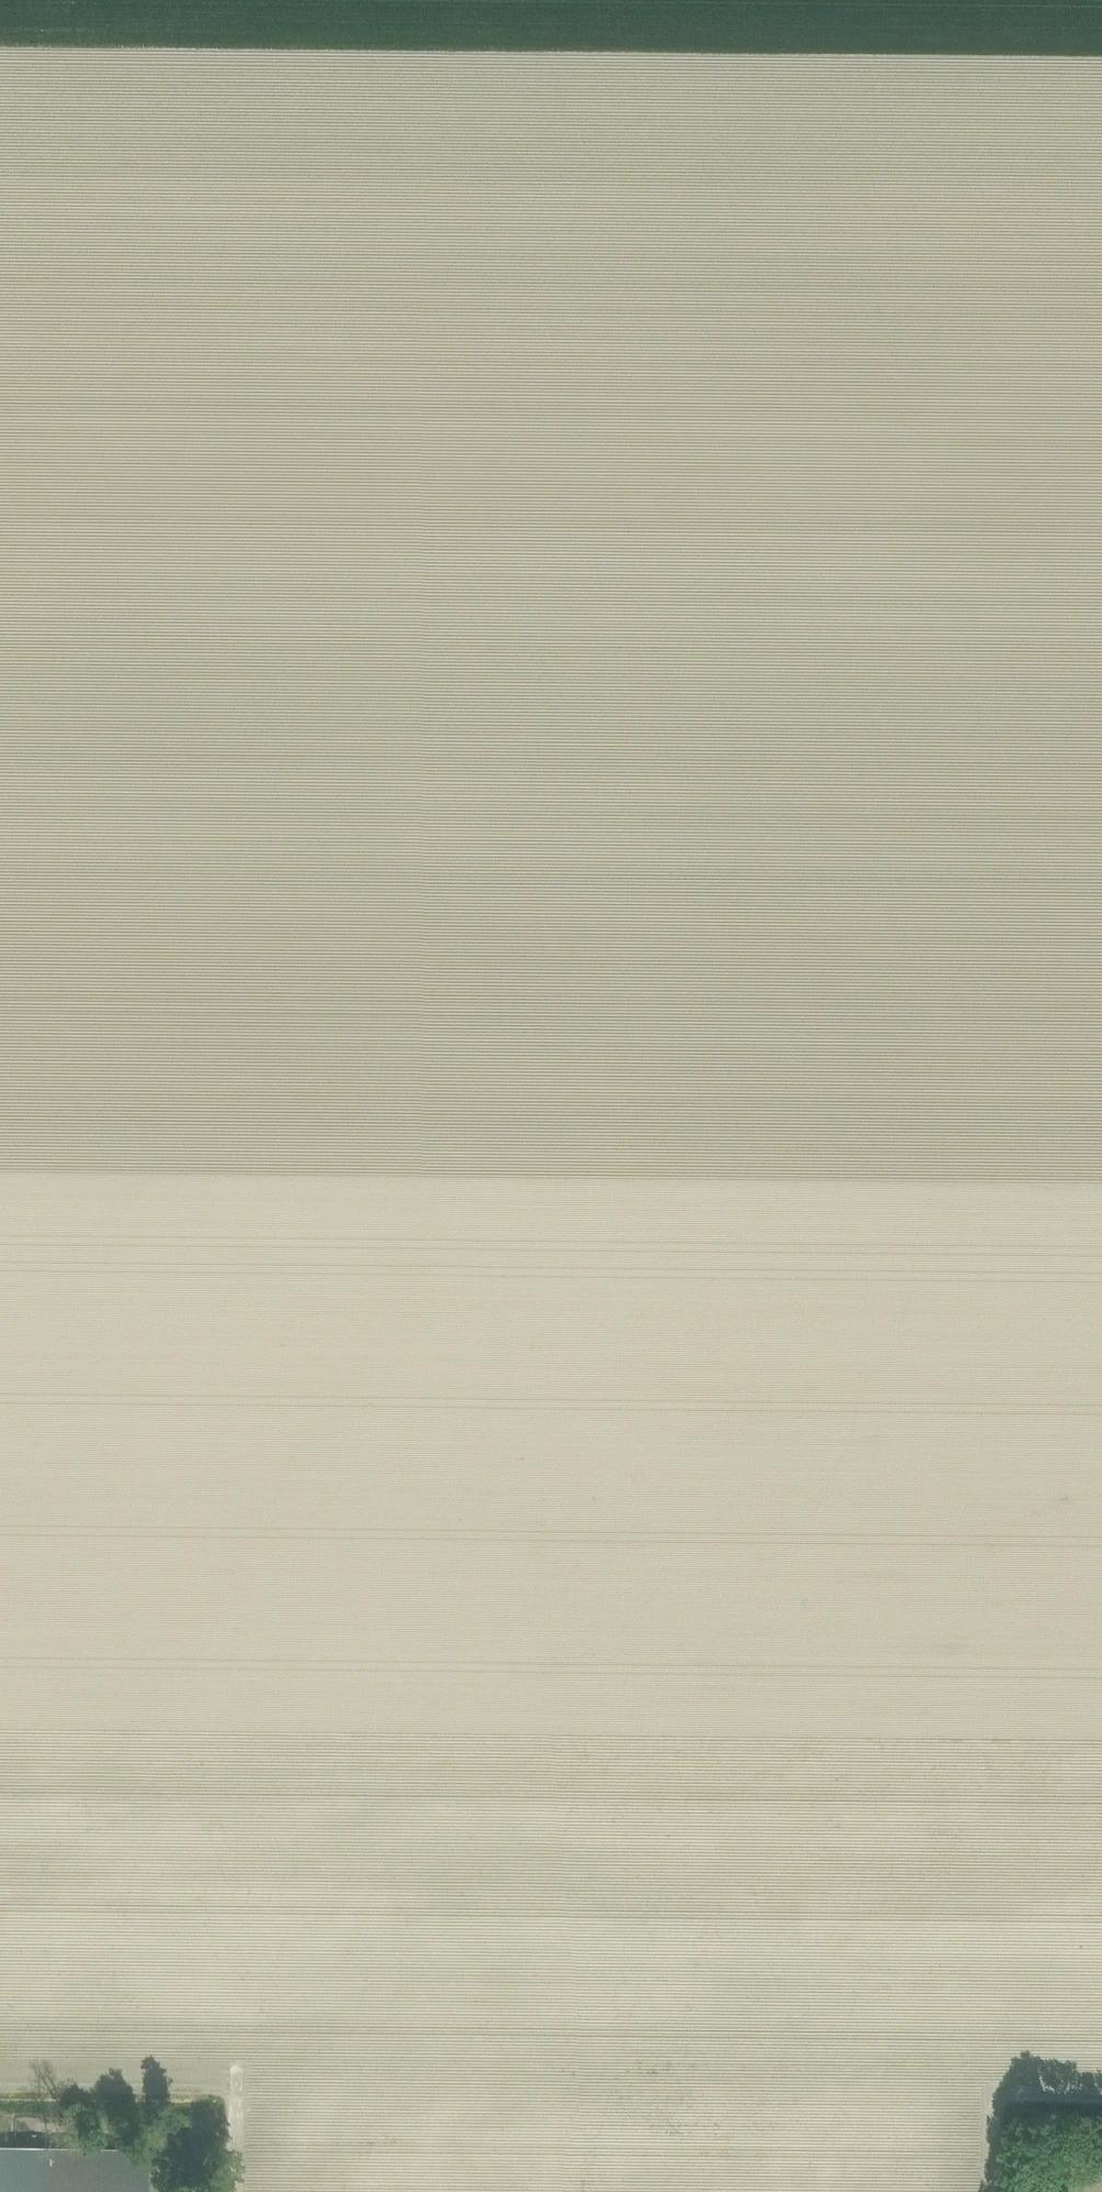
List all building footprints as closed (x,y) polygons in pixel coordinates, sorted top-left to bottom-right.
[(41,2191),(147,2191),(148,2149),(42,2146),(41,2191)]
